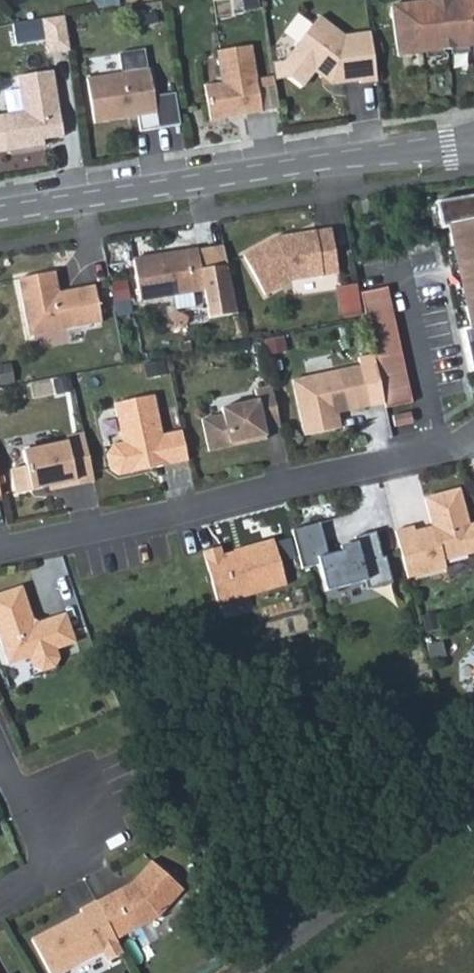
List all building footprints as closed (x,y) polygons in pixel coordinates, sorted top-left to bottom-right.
[(391,7),(398,56),(473,46),(473,0),(443,0),(427,2),(391,7)] [(62,16),(40,20),(45,54),(67,51),(62,16)] [(360,81),(377,78),(371,33),(344,36),(318,17),(281,61),(272,63),(274,78),(286,77),(301,90),(317,71),(322,74),(330,73),(332,82),(359,78),(360,81)] [(258,86),(252,45),(217,50),(223,82),(205,85),(210,120),(229,116),(232,112),(245,110),(246,114),(262,111),(262,110),(258,86)] [(140,131),(179,125),(174,93),(154,94),(150,69),(147,69),(143,49),(119,53),(122,73),(87,79),(94,123),(138,116),(140,131)] [(63,137),(53,71),(18,77),(23,112),(3,115),(7,144),(23,141),(25,149),(44,145),(43,140),(63,137)] [(330,73),(322,74),(332,82),(330,73)] [(276,83),(258,86),(262,110),(279,107),(276,83)] [(23,141),(7,144),(8,151),(25,149),(23,141)] [(470,372),(473,371),(473,195),(435,201),(437,206),(441,228),(441,229),(449,227),(454,248),(466,306),(470,328),(460,330),(470,372)] [(441,228),(437,206),(429,207),(433,229),(441,228)] [(291,281),(339,274),(331,228),(292,234),(288,239),(288,241),(283,242),(283,236),(276,237),(243,255),(265,295),(291,281)] [(466,306),(454,248),(446,250),(457,308),(466,306)] [(198,252),(198,251),(173,255),(173,258),(164,260),(164,256),(133,260),(139,301),(204,292),(208,320),(239,316),(224,249),(198,252)] [(54,272),(18,278),(29,336),(102,322),(95,286),(67,291),(64,295),(59,296),(58,292),(54,272)] [(114,279),(116,300),(132,298),(129,278),(114,279)] [(387,287),(361,293),(386,407),(412,402),(387,287)] [(345,303),(347,316),(362,314),(360,301),(345,303)] [(164,360),(145,364),(148,378),(167,374),(164,360)] [(370,406),(361,364),(292,379),(304,435),(341,427),(338,413),(337,409),(347,406),(348,410),(370,406)] [(69,377),(55,380),(57,392),(72,388),(69,377)] [(281,428),(272,386),(255,390),(257,400),(221,408),(223,415),(202,419),(209,451),(231,446),(230,443),(246,440),(246,443),(267,439),(265,431),(281,428)] [(154,395),(114,403),(123,442),(113,444),(107,454),(110,468),(120,474),(139,470),(138,465),(151,463),(151,467),(188,460),(182,431),(162,435),(154,395)] [(411,411),(393,415),(395,426),(413,422),(411,411)] [(68,441),(77,484),(94,480),(84,433),(67,436),(68,441)] [(68,441),(23,451),(31,490),(49,486),(61,484),(61,488),(77,484),(68,441)] [(396,531),(409,578),(447,568),(445,560),(473,553),(473,523),(469,525),(460,488),(425,497),(432,526),(432,527),(435,529),(432,534),(429,532),(416,536),(415,531),(413,526),(396,531)] [(319,523),(292,530),(302,569),(318,564),(326,591),(365,581),(368,589),(392,582),(385,556),(382,557),(375,532),(354,537),(355,539),(356,547),(341,551),(328,554),(319,523)] [(432,526),(415,531),(416,536),(429,532),(432,534),(435,529),(432,527),(432,526)] [(220,546),(203,551),(217,604),(286,586),(274,540),(222,554),(220,546)] [(0,597),(0,630),(14,667),(36,658),(39,667),(49,672),(61,667),(65,657),(61,648),(80,641),(69,612),(43,622),(42,624),(35,621),(24,587),(0,597)] [(126,886),(97,902),(117,939),(159,917),(183,889),(152,861),(133,883),(134,885),(127,888),(126,886)] [(80,909),(82,913),(59,927),(58,926),(32,940),(50,972),(64,972),(103,952),(108,961),(124,953),(117,939),(97,902),(80,909)]
